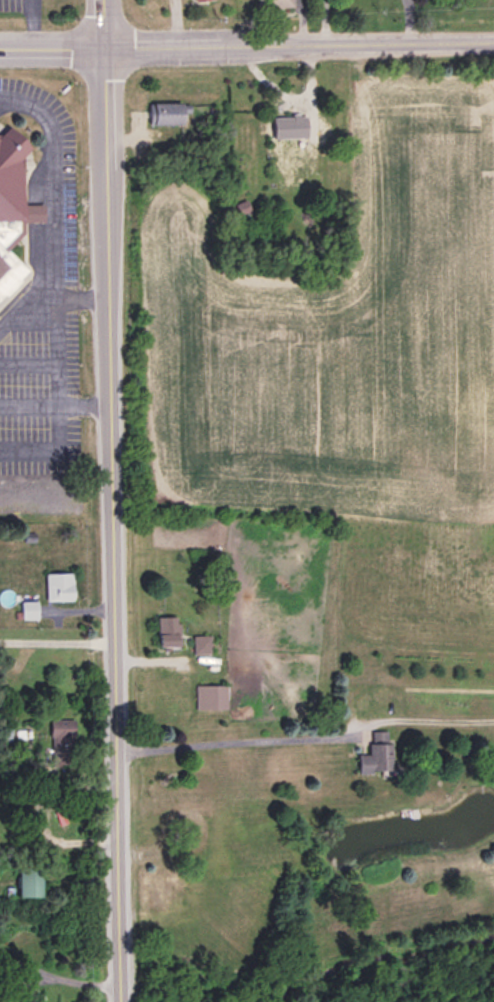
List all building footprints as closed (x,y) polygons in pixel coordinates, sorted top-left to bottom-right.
[(258,8),(258,0),(293,0),(293,6),(258,8)] [(149,105),(190,105),(190,113),(184,113),(184,127),(149,127),(149,105)] [(273,117),(303,117),(303,119),(322,118),(322,130),(317,131),(317,134),(301,134),(301,140),(296,140),(296,149),(286,149),(285,135),(274,135),(273,117)] [(32,276),(8,252),(23,238),(22,229),(26,225),(43,223),(42,207),(28,209),(26,208),(22,161),(32,150),(10,129),(1,138),(0,138),(0,308),(32,276)] [(236,204),(245,200),(250,211),(240,215),(236,204)] [(30,619),(30,601),(13,600),(12,619),(30,619)] [(176,646),(175,616),(154,617),(155,646),(176,646)] [(209,653),(209,635),(190,635),(191,654),(209,653)] [(225,709),(224,685),(193,685),(193,709),(225,709)] [(388,771),(387,730),(367,731),(368,754),(353,754),(354,772),(388,771)]
